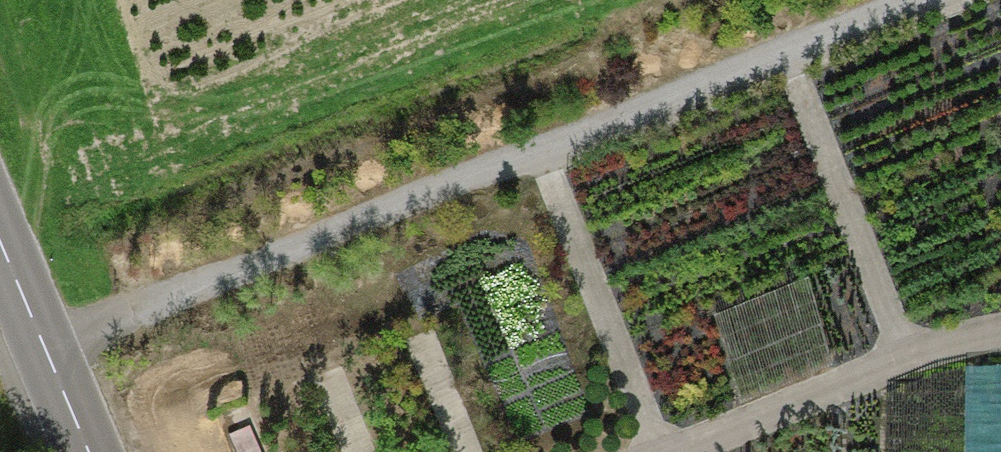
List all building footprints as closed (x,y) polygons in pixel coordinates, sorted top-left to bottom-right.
[(741,391),(839,369),(819,277),(720,298),(741,391)] [(972,363),(972,451),(1000,451),(1000,363),(972,363)]
